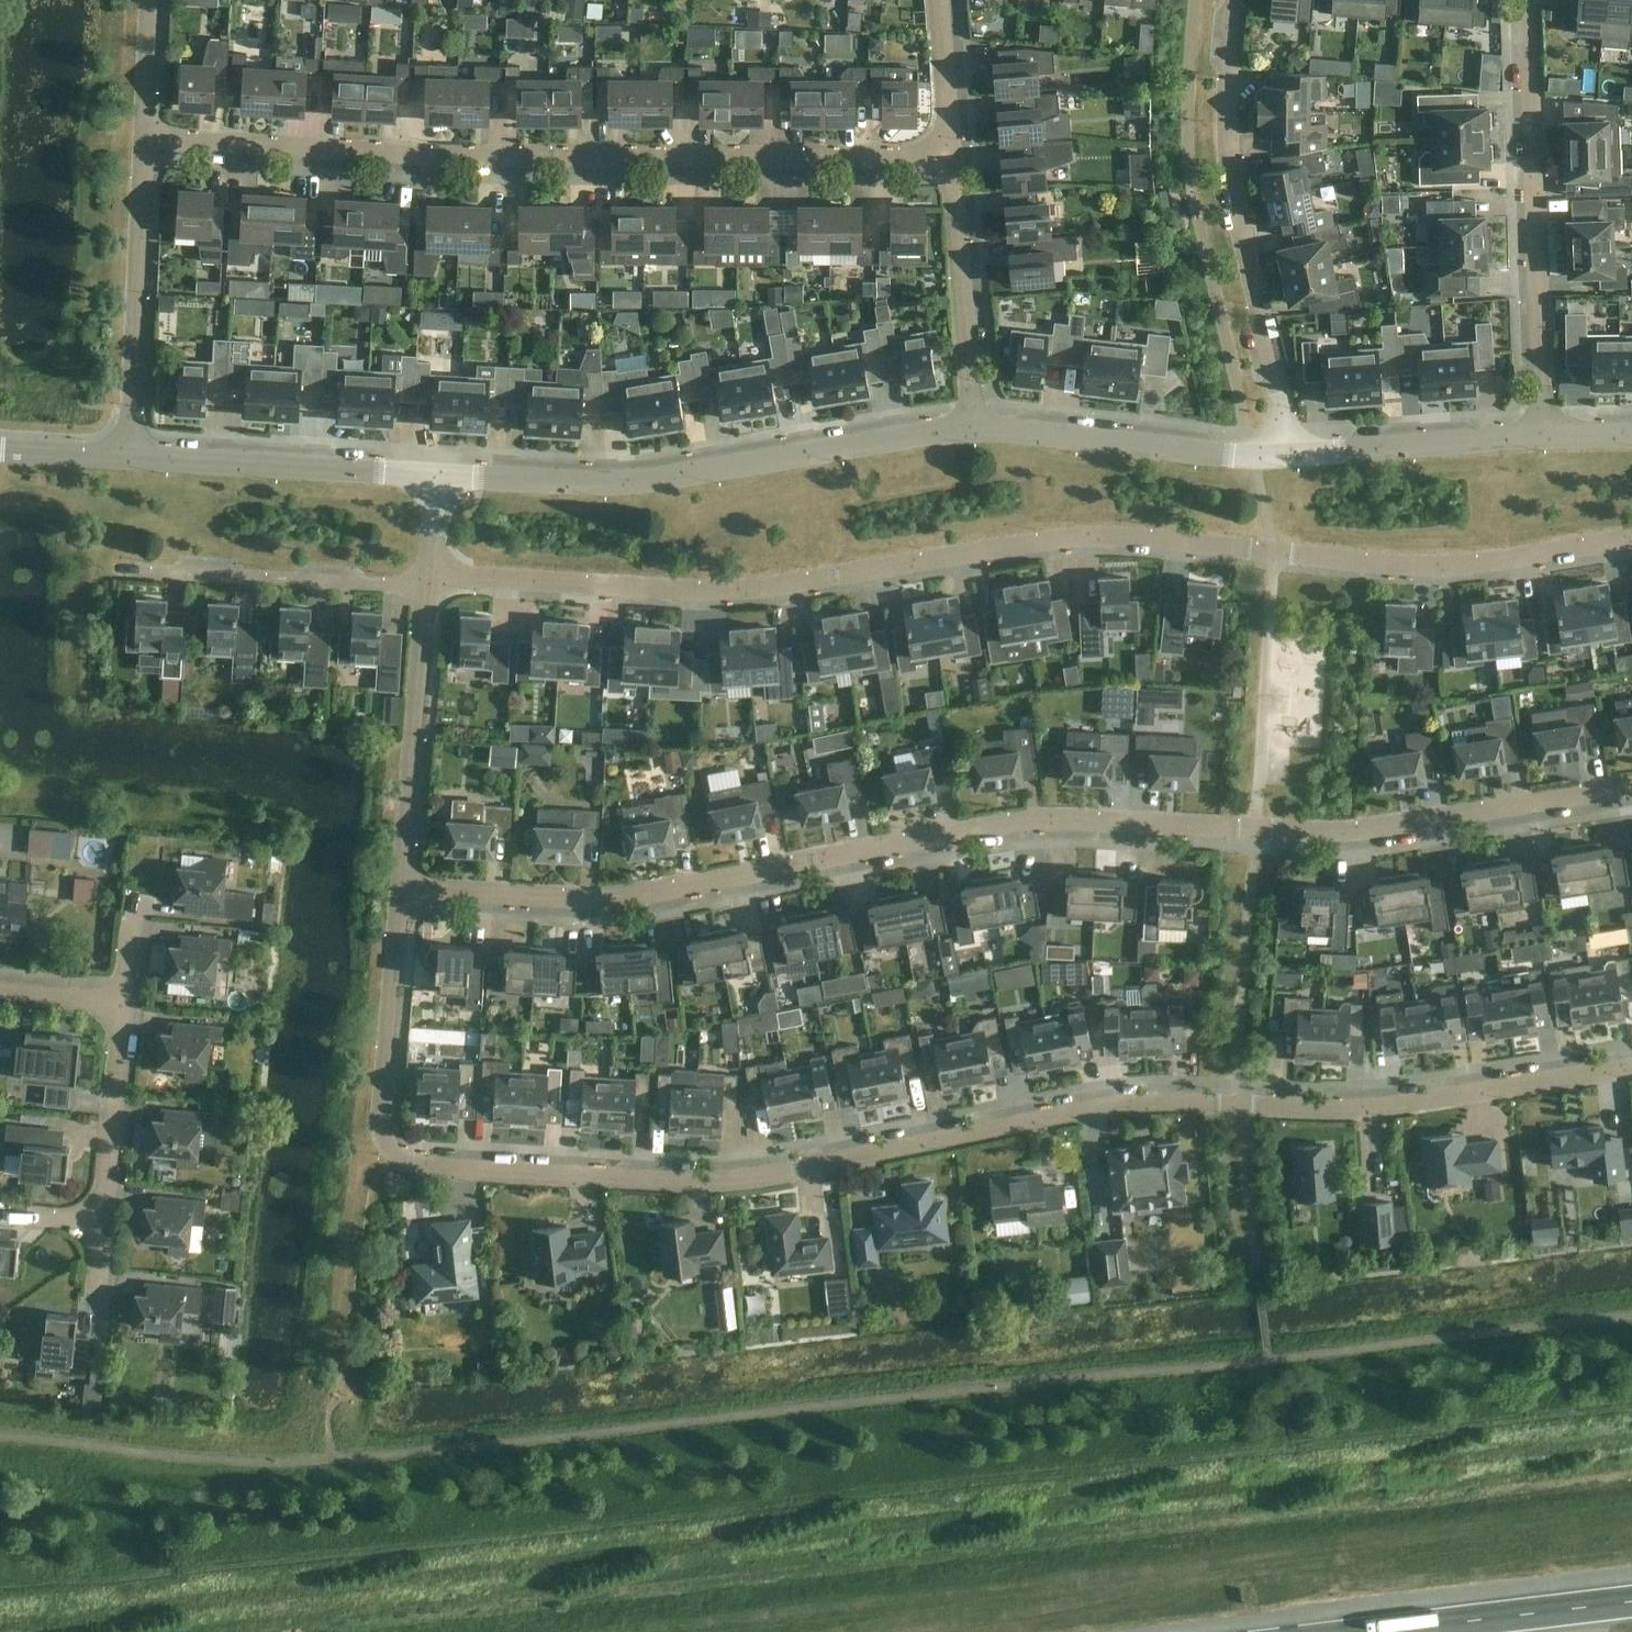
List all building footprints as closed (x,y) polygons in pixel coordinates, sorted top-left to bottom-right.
[(1270,17),(1312,21),(1313,0),(1271,0),(1270,17)] [(1360,0),(1319,0),(1318,11),(1359,14),(1360,0)] [(1359,14),(1386,17),(1386,12),(1400,13),(1401,0),(1360,0),(1359,14)] [(1447,0),(1406,0),(1404,18),(1445,22),(1447,0)] [(1445,22),(1486,25),(1488,0),(1447,0),(1445,22)] [(1606,0),(1579,0),(1578,2),(1565,1),(1563,27),(1576,28),(1576,33),(1602,35),(1601,45),(1602,45),(1606,0)] [(1602,45),(1629,48),(1631,33),(1631,0),(1606,0),(1602,45)] [(180,65),(179,86),(183,86),(182,104),(180,104),(180,106),(213,107),(214,106),(212,106),(213,95),(226,96),(230,40),(210,39),(201,66),(180,65)] [(999,63),(995,63),(997,94),(1038,90),(1036,73),(1055,72),(1054,51),(1026,48),(998,50),(999,63)] [(242,109),(273,111),(276,71),(246,69),(247,53),(233,53),(231,83),(245,84),(244,108),(242,108),(242,109)] [(305,72),(276,71),(273,111),(304,113),(305,111),(303,111),(305,74),(319,75),(320,58),(306,57),(305,72)] [(364,116),(367,76),(337,74),(338,59),(324,58),(323,75),(337,76),(335,113),(333,113),(333,114),(364,116)] [(367,76),(364,116),(396,118),(396,116),(394,116),(396,79),(410,80),(411,63),(397,62),(396,78),(367,76)] [(426,120),(457,120),(458,80),(429,79),(429,64),(415,64),(415,80),(428,81),(427,118),(426,118),(426,120)] [(475,80),(458,80),(457,120),(488,121),(488,120),(487,120),(488,87),(502,87),(502,66),(475,65),(475,80)] [(518,121),(550,121),(550,81),(520,81),(520,65),(506,65),(506,82),(520,82),(520,120),(518,120),(518,121)] [(565,81),(550,81),(550,121),(581,121),(581,120),(580,120),(580,111),(593,110),(593,66),(571,66),(565,81)] [(610,122),(641,122),(641,81),(626,81),(626,77),(616,66),(597,66),(597,111),(611,111),(611,120),(610,120),(610,122)] [(656,81),(641,81),(641,122),(672,122),(672,120),(671,120),(671,96),(684,96),(684,66),(662,66),(656,81)] [(701,122),(732,122),(732,81),(703,81),(703,66),(689,66),(689,83),(702,83),(702,120),(701,120),(701,122)] [(748,81),(732,81),(732,122),(763,122),(763,120),(762,120),(762,83),(775,83),(775,66),(748,66),(748,81)] [(792,122),(823,122),(823,81),(809,81),(799,66),(780,66),(780,99),(793,99),(793,121),(792,121),(792,122)] [(841,81),(823,81),(823,122),(854,122),(854,121),(853,121),(853,97),(867,97),(867,66),(847,66),(841,73),(841,81)] [(883,121),(883,122),(917,122),(917,121),(915,121),(915,102),(919,102),(919,82),(885,82),(885,66),(871,66),(871,90),(884,90),(884,121),(883,121)] [(1259,110),(1326,111),(1326,110),(1309,110),(1309,98),(1326,98),(1326,75),(1274,71),(1274,86),(1263,86),(1263,87),(1261,87),(1261,97),(1263,97),(1263,100),(1259,100),(1259,110)] [(1360,100),(1377,101),(1377,76),(1361,76),(1360,100)] [(1401,99),(1401,77),(1379,77),(1379,98),(1401,99)] [(1057,93),(1029,95),(1002,97),(1003,110),(999,111),(1001,141),(1041,138),(1040,121),(1059,114),(1057,93)] [(1432,110),(1433,138),(1487,136),(1487,127),(1491,127),(1491,112),(1487,112),(1486,107),(1457,108),(1456,93),(1417,94),(1418,111),(1432,110)] [(1145,114),(1144,99),(1124,100),(1126,116),(1145,114)] [(1565,149),(1620,148),(1619,119),(1618,119),(1618,104),(1582,102),(1583,120),(1564,121),(1564,123),(1558,124),(1560,139),(1565,139),(1565,149)] [(1326,111),(1259,110),(1259,121),(1263,121),(1263,124),(1260,124),(1260,134),(1263,134),(1263,135),(1273,135),(1273,153),(1325,148),(1326,111)] [(1622,123),(1624,143),(1631,143),(1631,122),(1622,123)] [(1488,144),(1487,136),(1433,138),(1433,151),(1425,151),(1419,158),(1420,184),(1459,183),(1459,169),(1462,166),(1488,165),(1488,159),(1493,159),(1492,144),(1488,144)] [(1070,140),(1033,143),(1005,145),(1007,158),(1003,158),(1005,189),(1045,186),(1044,168),(1072,158),(1070,140)] [(1587,181),(1587,195),(1631,193),(1631,176),(1620,175),(1620,148),(1565,149),(1565,160),(1561,160),(1560,175),(1566,176),(1566,178),(1584,177),(1587,181)] [(1147,174),(1147,149),(1135,149),(1134,174),(1147,174)] [(1263,198),(1308,189),(1305,174),(1326,169),(1323,152),(1270,157),(1273,171),(1262,173),(1265,185),(1262,190),(1263,198)] [(1313,228),(1326,225),(1323,210),(1312,212),(1308,189),(1263,198),(1265,205),(1269,208),(1272,221),(1276,220),(1279,235),(1300,231),(1313,228)] [(1007,206),(1009,237),(1049,233),(1047,203),(1038,203),(1037,190),(1009,193),(1010,206),(1007,206)] [(180,191),(180,193),(181,193),(180,211),(176,211),(175,231),(196,233),(202,261),(222,263),(225,206),(211,205),(212,194),(213,194),(213,193),(180,191)] [(273,237),(275,197),(244,195),(244,196),(245,196),(245,207),(231,206),(228,250),(255,252),(256,236),(273,237)] [(275,197),(273,237),(289,238),(293,257),(315,259),(318,211),(304,210),(305,200),(306,200),(306,198),(275,197)] [(1441,227),(1441,245),(1491,243),(1490,226),(1485,226),(1485,216),(1454,217),(1453,199),(1427,200),(1428,225),(1431,228),(1441,227)] [(365,242),(368,202),(337,200),(337,202),(338,202),(337,226),(323,225),(321,255),(345,257),(355,252),(355,242),(365,242)] [(399,204),(368,202),(365,242),(382,243),(388,272),(407,273),(410,216),(397,216),(398,205),(399,205),(399,204)] [(1568,248),(1612,247),(1612,229),(1622,229),(1624,226),(1624,222),(1625,222),(1624,205),(1606,206),(1606,220),(1567,221),(1568,248)] [(442,247),(458,247),(459,207),(428,206),(428,207),(430,208),(429,218),(416,218),(414,274),(434,275),(442,247)] [(459,263),(487,264),(501,264),(502,247),(488,247),(489,209),(491,209),(491,208),(459,207),(458,247),(459,248),(459,263)] [(551,247),(551,207),(520,207),(520,208),(521,208),(521,246),(508,246),(508,263),(522,263),(522,247),(551,247)] [(551,207),(551,247),(568,247),(575,276),(595,276),(595,218),(581,218),(581,208),(583,208),(583,207),(551,207)] [(629,248),(644,248),(644,207),(613,207),(613,209),(614,209),(614,246),(601,246),(601,263),(625,263),(629,248)] [(644,207),(644,248),(661,248),(660,263),(688,263),(688,219),(674,219),(674,209),(675,209),(675,207),(644,207)] [(737,248),(737,207),(706,207),(706,209),(707,209),(707,246),(694,246),(694,263),(717,263),(722,248),(737,248)] [(737,207),(737,248),(767,248),(766,263),(781,263),(781,233),(767,233),(767,209),(768,209),(768,208),(737,207)] [(801,263),(801,259),(814,259),(814,248),(830,248),(830,208),(799,208),(799,209),(800,209),(800,233),(787,233),(787,263),(801,263)] [(830,208),(830,248),(860,248),(859,263),(874,264),(874,247),(860,247),(860,209),(861,209),(861,208),(830,208)] [(925,208),(892,208),(892,209),(893,209),(893,247),(879,247),(879,264),(894,264),(894,248),(928,248),(928,228),(924,228),(924,209),(925,209),(925,208)] [(1283,271),(1284,275),(1331,265),(1328,251),(1348,247),(1346,235),(1341,236),(1339,223),(1326,225),(1313,228),(1316,241),(1279,249),(1280,255),(1277,260),(1279,269),(1283,271)] [(1075,235),(1041,238),(1013,240),(1014,253),(1010,254),(1013,284),(1053,281),(1052,260),(1077,258),(1075,235)] [(1491,260),(1491,243),(1441,245),(1442,262),(1432,263),(1429,266),(1430,290),(1480,289),(1479,271),(1487,271),(1486,261),(1491,260)] [(1612,247),(1568,248),(1569,276),(1599,275),(1600,288),(1627,287),(1626,271),(1626,267),(1623,264),(1613,265),(1612,247)] [(1331,265),(1284,275),(1285,281),(1283,285),(1285,294),(1289,297),(1290,303),(1327,295),(1331,310),(1362,308),(1355,276),(1334,281),(1331,265)] [(270,274),(248,274),(247,286),(270,286),(270,274)] [(877,296),(890,294),(890,276),(876,276),(877,296)] [(925,302),(934,299),(927,278),(918,281),(925,302)] [(1431,302),(1447,301),(1447,293),(1430,294),(1431,302)] [(425,298),(423,317),(437,318),(439,299),(425,298)] [(293,329),(320,331),(321,312),(294,311),(293,329)] [(1066,356),(1071,314),(1069,324),(1055,323),(1054,336),(1012,331),(1009,357),(1017,358),(1015,382),(1043,385),(1046,354),(1066,356)] [(1085,315),(1071,314),(1066,356),(1085,359),(1082,389),(1109,392),(1115,343),(1082,339),(1085,315)] [(1620,387),(1619,337),(1586,338),(1586,314),(1566,314),(1567,357),(1592,356),(1592,387),(1620,387)] [(891,320),(877,322),(884,359),(903,356),(908,387),(936,382),(932,358),(940,357),(936,331),(895,338),(891,320)] [(864,363),(884,359),(877,322),(878,327),(865,330),(867,343),(834,348),(843,398),(870,393),(864,363)] [(1445,345),(1448,394),(1476,392),(1473,361),(1493,360),(1490,322),(1476,323),(1478,342),(1445,345)] [(1384,349),(1351,352),(1355,401),(1382,399),(1380,368),(1399,367),(1396,324),(1382,325),(1384,349)] [(1396,324),(1399,367),(1419,365),(1421,396),(1448,394),(1445,345),(1430,346),(1429,332),(1397,335),(1396,324)] [(774,359),(742,364),(750,413),(777,409),(772,378),(791,375),(784,333),(783,326),(771,327),(772,335),(770,335),(774,359)] [(1099,340),(1131,343),(1132,333),(1100,330),(1099,340)] [(815,402),(843,398),(834,348),(802,354),(799,335),(785,338),(784,333),(791,375),(810,372),(815,402)] [(1148,347),(1115,343),(1109,392),(1136,396),(1140,365),(1166,368),(1170,336),(1149,333),(1148,347)] [(1619,337),(1620,387),(1631,387),(1631,337),(1619,337)] [(207,382),(227,383),(230,340),(215,339),(214,363),(172,361),(171,387),(179,387),(177,411),(206,413),(207,382)] [(250,341),(230,340),(227,383),(247,384),(245,415),(272,417),(275,367),(249,365),(250,341)] [(1355,401),(1351,352),(1318,354),(1317,341),(1303,342),(1305,374),(1325,372),(1327,403),(1355,401)] [(301,387),(321,388),(323,346),(296,344),(294,368),(275,367),(272,417),(299,418),(301,387)] [(339,420),(366,422),(369,372),(336,370),(337,352),(323,351),(323,346),(321,388),(340,389),(339,420)] [(706,351),(692,353),(698,391),(718,387),(723,418),(750,413),(742,364),(709,370),(706,351)] [(681,374),(649,380),(657,429),(684,424),(679,394),(698,391),(692,353),(692,354),(693,359),(679,361),(681,374)] [(402,374),(369,372),(366,422),(393,424),(395,393),(415,394),(417,356),(403,355),(402,374)] [(417,356),(415,394),(434,395),(432,426),(460,427),(463,378),(430,376),(430,362),(417,361),(417,356)] [(496,380),(463,378),(460,427),(487,429),(489,398),(509,399),(510,367),(496,366),(496,380)] [(524,368),(510,367),(509,399),(528,400),(526,431),(554,433),(556,383),(524,381),(524,368)] [(616,370),(602,371),(604,403),(625,402),(630,434),(657,429),(649,380),(647,367),(616,372),(616,370)] [(557,368),(556,383),(554,433),(581,434),(583,404),(604,403),(602,371),(588,371),(588,375),(581,376),(581,369),(557,368)] [(1080,610),(1082,655),(1104,654),(1103,628),(1138,627),(1137,600),(1129,601),(1128,577),(1100,578),(1101,609),(1080,610)] [(1021,583),(1029,636),(1043,633),(1044,641),(1071,637),(1066,605),(1053,608),(1048,582),(1037,583),(1037,580),(1021,583)] [(1166,609),(1164,628),(1161,649),(1183,652),(1185,631),(1219,634),(1222,608),(1214,607),(1217,584),(1189,581),(1185,612),(1166,609)] [(1596,582),(1580,585),(1589,638),(1602,636),(1604,644),(1630,639),(1625,608),(1612,610),(1608,584),(1597,586),(1596,582)] [(1016,638),(1029,636),(1021,583),(1004,585),(1005,589),(994,591),(998,617),(985,619),(992,661),(1007,658),(1005,648),(1017,646),(1016,638)] [(1563,642),(1589,638),(1580,585),(1564,588),(1565,591),(1554,593),(1558,619),(1545,621),(1550,653),(1565,650),(1563,642)] [(930,598),(939,651),(952,649),(954,657),(981,652),(975,621),(962,623),(958,597),(947,599),(946,595),(930,598)] [(129,622),(127,648),(163,650),(161,676),(183,678),(186,626),(165,625),(167,600),(138,598),(137,622),(129,622)] [(925,653),(939,651),(930,598),(914,601),(914,604),(904,606),(908,632),(895,634),(901,671),(916,668),(915,663),(927,661),(925,653)] [(1489,600),(1495,653),(1521,650),(1522,658),(1537,656),(1533,625),(1520,626),(1517,600),(1506,601),(1505,598),(1489,600)] [(1482,655),(1495,653),(1489,600),(1473,602),(1473,605),(1462,606),(1465,633),(1452,634),(1456,666),(1483,663),(1482,655)] [(209,626),(201,626),(199,652),(235,654),(233,680),(255,682),(257,637),(237,636),(239,604),(210,602),(209,626)] [(1377,626),(1376,652),(1418,654),(1417,667),(1432,668),(1433,636),(1413,635),(1415,604),(1387,602),(1385,626),(1377,626)] [(281,630),(273,630),(271,656),(306,658),(305,685),(326,686),(329,641),(308,640),(310,608),(282,607),(281,630)] [(341,634),(339,660),(378,662),(377,689),(398,690),(401,645),(380,644),(382,612),(354,611),(352,635),(341,634)] [(856,611),(839,613),(848,666),(862,664),(863,672),(890,667),(885,636),(872,638),(867,612),(856,614),(856,611)] [(835,669),(848,666),(839,613),(823,616),(824,620),(813,621),(817,647),(804,650),(810,681),(836,677),(835,669)] [(453,638),(452,664),(494,667),(493,680),(507,681),(509,649),(489,648),(491,617),(463,615),(461,639),(453,638)] [(558,674),(561,620),(545,619),(545,623),(534,622),(532,649),(519,648),(517,680),(544,681),(545,673),(558,674)] [(561,620),(558,674),(584,675),(584,683),(599,684),(600,653),(587,652),(589,625),(578,625),(578,621),(561,620)] [(650,679),(653,626),(637,625),(636,628),(626,628),(624,654),(611,653),(608,690),(623,691),(624,686),(636,687),(636,678),(650,679)] [(747,627),(751,680),(765,679),(766,698),(793,696),(790,654),(777,655),(775,628),(764,629),(764,625),(747,627)] [(653,626),(650,679),(676,681),(675,689),(690,690),(692,658),(679,657),(680,631),(669,630),(669,627),(653,626)] [(725,682),(751,680),(747,627),(731,628),(731,631),(720,632),(722,659),(709,660),(711,691),(726,690),(725,682)] [(708,669),(709,654),(694,654),(694,669),(708,669)] [(1138,686),(1111,685),(1110,718),(1137,719),(1138,686)] [(1233,685),(1232,696),(1233,697),(1241,697),(1242,686),(1242,685),(1234,685),(1233,685)] [(177,704),(178,691),(165,690),(164,703),(177,704)] [(387,694),(385,721),(399,721),(401,695),(387,694)] [(1569,724),(1534,730),(1539,761),(1586,754),(1583,734),(1598,731),(1593,703),(1567,707),(1569,724)] [(1615,717),(1620,748),(1631,746),(1631,714),(1615,717)] [(1452,730),(1454,743),(1459,775),(1506,767),(1502,747),(1517,744),(1512,716),(1486,720),(1487,725),(1452,730)] [(971,756),(976,788),(1023,782),(1020,761),(1035,760),(1030,727),(1004,730),(1005,739),(983,742),(985,754),(971,756)] [(1373,756),(1378,788),(1425,780),(1422,760),(1437,758),(1432,729),(1406,734),(1408,751),(1373,756)] [(1069,731),(1068,748),(1065,748),(1063,780),(1111,782),(1112,762),(1127,763),(1128,734),(1069,731)] [(1137,735),(1136,763),(1150,764),(1149,784),(1197,787),(1198,755),(1196,754),(1197,737),(1137,735)] [(610,759),(610,742),(589,741),(588,758),(610,759)] [(883,774),(889,806),(936,796),(932,776),(947,773),(941,745),(915,750),(918,767),(883,774)] [(797,791),(803,823),(850,814),(845,794),(860,791),(854,758),(827,763),(832,784),(797,791)] [(710,809),(717,840),(763,831),(759,811),(774,808),(768,780),(742,785),(745,802),(710,809)] [(624,825),(629,856),(676,848),(672,828),(687,826),(682,793),(655,798),(659,819),(624,825)] [(448,820),(446,852),(494,855),(495,834),(510,835),(511,806),(485,805),(484,822),(469,822),(470,815),(466,811),(457,810),(453,814),(452,820),(448,820)] [(540,808),(539,825),(536,825),(534,857),(582,859),(583,838),(597,839),(599,810),(540,808)] [(1599,842),(1580,846),(1588,890),(1627,883),(1627,884),(1629,883),(1623,849),(1622,849),(1622,854),(1610,856),(1608,845),(1600,847),(1599,842)] [(1548,896),(1588,890),(1580,846),(1561,849),(1562,853),(1554,854),(1556,865),(1543,867),(1542,862),(1541,863),(1546,897),(1548,897),(1548,896)] [(1508,857),(1489,861),(1497,905),(1536,898),(1536,899),(1538,898),(1532,864),(1530,864),(1531,869),(1519,871),(1517,860),(1509,862),(1508,857)] [(223,891),(226,861),(208,859),(206,870),(179,867),(176,898),(202,900),(201,913),(252,918),(254,894),(223,891)] [(1497,905),(1489,861),(1470,864),(1471,868),(1463,869),(1465,880),(1452,882),(1451,877),(1450,878),(1455,912),(1457,912),(1457,911),(1497,905)] [(1094,916),(1096,872),(1077,871),(1077,875),(1069,875),(1068,885),(1055,884),(1056,880),(1054,880),(1052,915),(1054,915),(1054,914),(1094,916)] [(1115,872),(1096,872),(1094,916),(1134,918),(1134,919),(1136,919),(1138,884),(1136,884),(1135,888),(1123,888),(1123,877),(1115,877),(1115,872)] [(1398,876),(1406,920),(1431,916),(1433,930),(1447,928),(1448,928),(1449,928),(1441,879),(1440,879),(1440,884),(1428,886),(1426,875),(1418,877),(1417,872),(1398,876)] [(1010,875),(991,878),(998,922),(1038,915),(1038,916),(1040,915),(1034,881),(1032,881),(1033,886),(1020,888),(1019,878),(1010,879),(1010,875)] [(76,876),(74,900),(94,902),(96,878),(76,876)] [(1366,926),(1406,920),(1398,876),(1379,879),(1380,883),(1372,884),(1374,895),(1361,897),(1360,892),(1359,893),(1364,927),(1366,927),(1366,926)] [(24,932),(27,904),(25,904),(27,884),(9,882),(9,878),(0,877),(0,930),(24,932)] [(998,922),(991,878),(972,881),(973,886),(964,887),(966,897),(954,900),(953,895),(951,895),(960,944),(961,944),(961,943),(975,941),(973,927),(998,922)] [(1146,884),(1144,924),(1143,937),(1159,938),(1160,925),(1187,926),(1188,913),(1192,913),(1193,901),(1194,901),(1196,901),(1198,900),(1200,899),(1201,898),(1202,896),(1203,894),(1203,893),(1203,891),(1203,889),(1203,887),(1202,885),(1201,884),(1199,883),(1197,882),(1196,881),(1194,881),(1161,879),(1160,885),(1146,884)] [(1335,887),(1303,886),(1301,886),(1299,886),(1297,887),(1296,888),(1294,889),(1293,891),(1292,892),(1292,894),(1291,896),(1292,898),(1292,899),(1293,901),(1294,903),(1295,904),(1296,905),(1298,906),(1301,907),(1301,918),(1305,919),(1304,932),(1331,933),(1331,948),(1345,948),(1345,949),(1347,949),(1349,894),(1335,893),(1335,887)] [(916,892),(897,895),(906,939),(946,931),(946,932),(947,931),(941,897),(939,898),(940,902),(927,905),(925,894),(917,896),(916,892)] [(906,939),(897,895),(879,899),(879,903),(871,905),(873,915),(861,918),(860,913),(858,914),(865,948),(867,947),(906,939)] [(826,910),(807,913),(816,957),(855,949),(855,950),(857,949),(850,915),(848,916),(849,920),(837,923),(835,912),(827,914),(826,910)] [(816,957),(807,913),(788,917),(789,921),(781,923),(783,934),(771,936),(770,932),(768,932),(775,966),(777,966),(777,965),(816,957)] [(735,928),(717,932),(725,976),(765,968),(767,968),(760,934),(758,934),(759,938),(746,941),(744,931),(736,932),(735,928)] [(725,976),(717,932),(698,935),(699,940),(690,941),(693,952),(680,954),(679,950),(677,950),(684,984),(686,984),(686,983),(725,976)] [(230,956),(231,938),(199,935),(197,948),(171,946),(168,977),(196,979),(195,990),(213,992),(217,955),(230,956)] [(645,943),(626,945),(630,990),(656,987),(658,1002),(672,1000),(672,1001),(674,1001),(669,951),(667,952),(668,956),(655,957),(654,947),(646,947),(645,943)] [(1139,944),(1138,960),(1155,961),(1156,945),(1139,944)] [(471,947),(438,945),(436,946),(434,946),(432,947),(431,948),(429,949),(428,951),(427,952),(427,954),(427,956),(427,958),(428,960),(429,962),(430,963),(431,964),(433,965),(435,966),(437,966),(436,978),(440,978),(439,991),(466,993),(466,1008),(480,1008),(480,1009),(482,1009),(485,954),(470,953),(471,947)] [(630,990),(626,945),(607,947),(607,951),(599,952),(600,962),(588,964),(587,959),(585,959),(589,994),(591,994),(591,993),(630,990)] [(533,991),(536,947),(516,946),(516,950),(508,950),(507,960),(495,959),(495,955),(493,955),(491,989),(493,990),(493,989),(533,991)] [(536,947),(533,991),(573,994),(575,994),(577,960),(575,959),(575,964),(562,963),(563,953),(555,952),(555,948),(536,947)] [(1590,972),(1598,1020),(1608,1018),(1609,1022),(1624,1019),(1620,990),(1631,988),(1631,981),(1628,958),(1614,960),(1616,967),(1590,972)] [(1548,1015),(1541,969),(1502,975),(1504,986),(1511,1034),(1521,1033),(1522,1036),(1538,1033),(1535,1017),(1548,1015)] [(1598,1020),(1590,972),(1565,976),(1564,969),(1550,971),(1557,1013),(1570,1011),(1573,1028),(1589,1025),(1588,1022),(1598,1020)] [(902,1000),(901,983),(876,986),(878,1003),(902,1000)] [(1431,991),(1432,997),(1417,1000),(1425,1048),(1435,1047),(1435,1050),(1451,1048),(1449,1033),(1462,1030),(1460,1017),(1454,983),(1440,985),(1435,986),(1431,991)] [(1511,1034),(1504,986),(1478,990),(1477,983),(1463,985),(1468,1015),(1481,1013),(1486,1042),(1502,1039),(1501,1036),(1511,1034)] [(1157,991),(1158,1004),(1143,1005),(1145,1054),(1156,1053),(1156,1056),(1172,1056),(1171,1039),(1184,1038),(1182,995),(1171,996),(1170,990),(1157,991)] [(1415,1050),(1425,1048),(1417,1000),(1404,1002),(1402,992),(1376,996),(1382,1030),(1384,1043),(1397,1041),(1399,1056),(1415,1053),(1415,1050)] [(1311,1058),(1322,1058),(1324,1009),(1311,1008),(1311,998),(1285,996),(1283,1030),(1297,1031),(1295,1060),(1311,1061),(1311,1058)] [(1145,1054),(1143,1005),(1117,1006),(1117,999),(1103,999),(1105,1042),(1119,1042),(1120,1058),(1135,1057),(1135,1054),(1145,1054)] [(1070,1013),(1045,1018),(1055,1066),(1065,1064),(1065,1067),(1081,1064),(1078,1049),(1091,1046),(1082,1003),(1069,1005),(1070,1013)] [(1324,1009),(1322,1058),(1332,1059),(1332,1062),(1347,1063),(1349,1034),(1362,1034),(1364,1004),(1345,1003),(1340,1006),(1340,1010),(1324,1009)] [(1045,1068),(1055,1066),(1045,1018),(1020,1023),(1018,1015),(1005,1018),(1011,1048),(1024,1046),(1030,1074),(1045,1071),(1045,1068)] [(984,1030),(959,1035),(968,1083),(978,1081),(979,1084),(995,1081),(989,1053),(1002,1050),(995,1017),(982,1019),(984,1030)] [(222,1039),(223,1025),(190,1022),(189,1035),(163,1033),(160,1064),(187,1066),(186,1077),(205,1079),(209,1038),(222,1039)] [(23,1065),(22,1078),(46,1081),(44,1105),(69,1107),(71,1083),(76,1084),(81,1038),(26,1032),(25,1043),(21,1042),(18,1065),(23,1065)] [(958,1085),(968,1083),(959,1035),(934,1040),(932,1033),(918,1036),(924,1066),(938,1063),(943,1091),(959,1088),(958,1085)] [(885,1050),(872,1052),(882,1100),(892,1098),(893,1102),(908,1099),(902,1070),(916,1067),(909,1034),(883,1039),(885,1050)] [(872,1102),(882,1100),(872,1052),(860,1055),(858,1044),(832,1050),(838,1083),(851,1080),(857,1109),(873,1106),(872,1102)] [(786,1070),(796,1118),(806,1116),(807,1119),(822,1116),(816,1087),(830,1085),(823,1055),(810,1058),(811,1065),(786,1070)] [(522,1073),(509,1072),(509,1061),(484,1060),(482,1094),(495,1095),(493,1124),(509,1125),(509,1121),(519,1122),(522,1073)] [(460,1069),(419,1067),(417,1104),(431,1105),(431,1120),(446,1121),(447,1118),(458,1118),(459,1093),(473,1093),(474,1063),(461,1062),(460,1069)] [(796,1118),(786,1070),(773,1072),(771,1062),(745,1067),(752,1100),(765,1098),(771,1126),(787,1123),(786,1120),(796,1118)] [(522,1073),(519,1122),(530,1122),(529,1126),(545,1127),(547,1098),(560,1098),(562,1068),(548,1067),(548,1074),(522,1073)] [(676,1067),(669,1074),(659,1074),(657,1104),(671,1105),(669,1134),(685,1135),(685,1132),(695,1132),(698,1083),(699,1069),(676,1067)] [(607,1127),(610,1078),(584,1077),(585,1069),(571,1068),(569,1099),(583,1100),(581,1129),(597,1130),(597,1126),(607,1127)] [(610,1078),(607,1127),(617,1128),(617,1131),(633,1132),(635,1103),(648,1104),(650,1073),(636,1072),(636,1079),(610,1078)] [(711,1084),(698,1083),(695,1132),(705,1133),(705,1136),(721,1137),(722,1108),(736,1109),(738,1075),(711,1073),(711,1084)] [(173,1109),(172,1122),(154,1120),(151,1151),(179,1153),(178,1164),(196,1166),(200,1125),(213,1126),(214,1112),(173,1109)] [(46,1128),(7,1124),(5,1153),(23,1154),(21,1174),(67,1178),(70,1148),(44,1145),(46,1128)] [(1602,1125),(1549,1131),(1554,1166),(1592,1162),(1594,1181),(1625,1177),(1622,1147),(1605,1149),(1602,1125)] [(1420,1163),(1418,1165),(1420,1178),(1422,1180),(1427,1179),(1428,1185),(1469,1180),(1468,1172),(1501,1168),(1497,1140),(1454,1145),(1452,1134),(1422,1138),(1425,1162),(1420,1163)] [(1178,1141),(1108,1150),(1115,1209),(1140,1206),(1141,1211),(1160,1209),(1160,1204),(1185,1201),(1183,1181),(1188,1180),(1186,1161),(1181,1162),(1178,1141)] [(1330,1145),(1295,1148),(1298,1200),(1334,1197),(1330,1145)] [(1041,1174),(991,1180),(995,1220),(1029,1216),(1029,1223),(1064,1219),(1060,1186),(1042,1188),(1041,1174)] [(947,1239),(945,1224),(943,1200),(933,1201),(930,1181),(904,1184),(906,1204),(874,1208),(876,1227),(856,1230),(860,1265),(877,1263),(875,1248),(947,1239)] [(206,1200),(173,1197),(159,1195),(158,1208),(146,1207),(143,1238),(170,1240),(169,1251),(188,1253),(190,1223),(203,1224),(206,1200)] [(1391,1201),(1362,1204),(1365,1243),(1394,1241),(1391,1201)] [(769,1250),(766,1255),(767,1266),(771,1269),(773,1269),(774,1273),(831,1266),(827,1238),(799,1241),(796,1213),(767,1216),(771,1250),(769,1250)] [(657,1242),(654,1246),(655,1255),(659,1258),(664,1258),(666,1273),(697,1270),(696,1263),(724,1260),(720,1232),(693,1235),(691,1220),(660,1224),(662,1241),(657,1242)] [(440,1265),(416,1267),(420,1299),(475,1293),(467,1222),(435,1226),(440,1265)] [(567,1226),(532,1230),(538,1280),(573,1276),(572,1269),(605,1265),(601,1233),(568,1236),(567,1226)] [(1129,1282),(1124,1238),(1095,1242),(1101,1285),(1129,1282)] [(19,1242),(0,1240),(0,1271),(16,1273),(19,1242)] [(1067,1294),(1089,1291),(1087,1276),(1065,1279),(1067,1294)] [(200,1312),(203,1287),(165,1284),(163,1297),(137,1294),(134,1325),(162,1327),(161,1339),(179,1340),(182,1310),(200,1312)] [(60,1374),(85,1376),(88,1343),(75,1342),(78,1316),(47,1313),(43,1359),(62,1361),(60,1374)]
